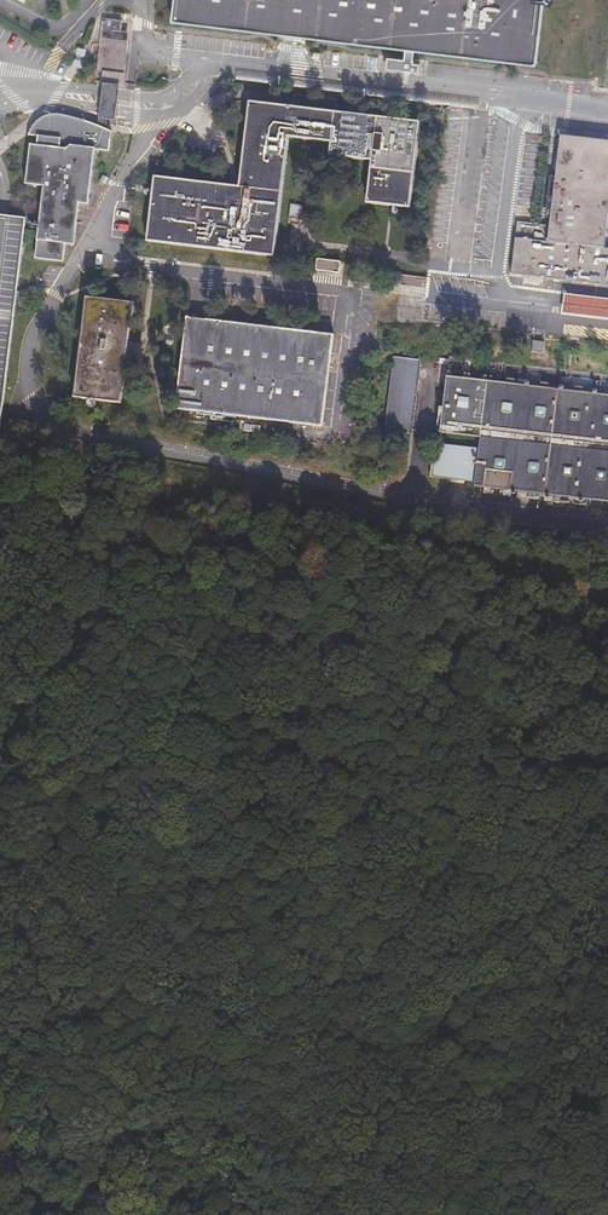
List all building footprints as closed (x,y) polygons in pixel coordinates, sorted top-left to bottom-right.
[(106,36),(114,5),(99,1),(99,0),(84,0),(76,29),(106,36)] [(172,22),(536,66),(544,0),(174,0),(172,22)] [(292,107),(320,111),(321,99),(294,95),(292,107)] [(320,111),(335,112),(336,101),(321,99),(320,111)] [(320,111),(292,107),(249,102),(239,187),(154,177),(146,241),(274,257),(289,138),(332,143),(330,157),(372,162),(367,204),(410,209),(420,121),(335,112),(320,111)] [(451,111),(431,256),(475,262),(494,117),(451,111)] [(37,146),(31,146),(25,185),(44,187),(35,259),(64,262),(65,245),(75,245),(81,191),(89,192),(90,192),(95,151),(109,152),(109,147),(108,141),(105,137),(102,133),(100,130),(85,130),(85,121),(78,119),(71,116),(63,115),(58,115),(53,116),(47,117),(40,120),(37,146)] [(30,146),(31,146),(37,146),(40,120),(37,122),(34,125),(31,128),(30,132),(30,135),(30,146)] [(92,124),(85,121),(85,130),(100,130),(97,127),(92,124)] [(607,156),(607,142),(560,136),(558,151),(607,156)] [(558,151),(549,243),(546,243),(547,227),(518,224),(513,277),(607,287),(607,250),(604,250),(607,218),(607,156),(558,151)] [(2,432),(26,219),(2,216),(0,216),(0,431),(2,432)] [(427,279),(401,276),(401,286),(426,289),(427,279)] [(564,294),(562,314),(607,319),(607,300),(564,294)] [(351,314),(189,295),(176,410),(197,413),(197,417),(205,418),(205,414),(213,415),(213,420),(224,420),(224,416),(323,427),(324,422),(339,423),(351,314)] [(395,297),(395,301),(394,306),(418,309),(419,300),(395,297)] [(133,303),(87,298),(75,398),(121,404),(133,303)] [(544,342),(533,341),(532,353),(543,354),(544,342)] [(448,356),(440,432),(479,437),(476,470),(473,487),(483,488),(483,494),(511,497),(511,491),(517,491),(517,498),(591,507),(591,501),(606,502),(605,513),(607,513),(607,376),(448,356)] [(414,369),(386,365),(378,440),(405,443),(414,369)] [(479,437),(440,432),(436,466),(476,470),(479,437)]
